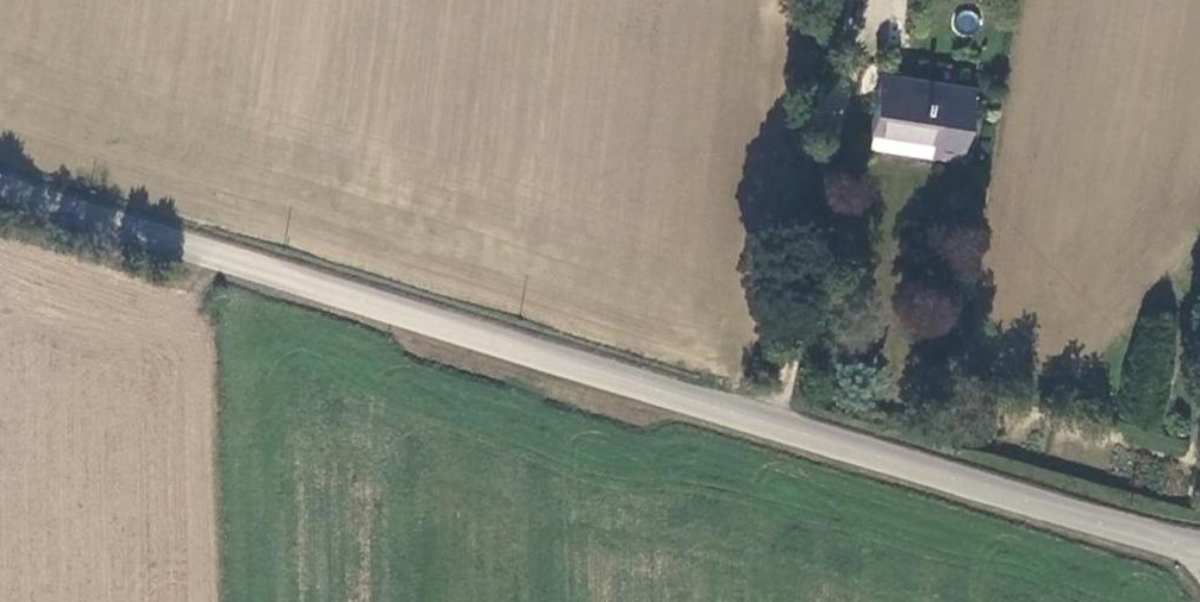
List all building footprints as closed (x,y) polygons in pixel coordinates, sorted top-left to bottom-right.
[(924,145),(922,159),(954,163),(963,89),(875,78),(869,138),(924,145)]
